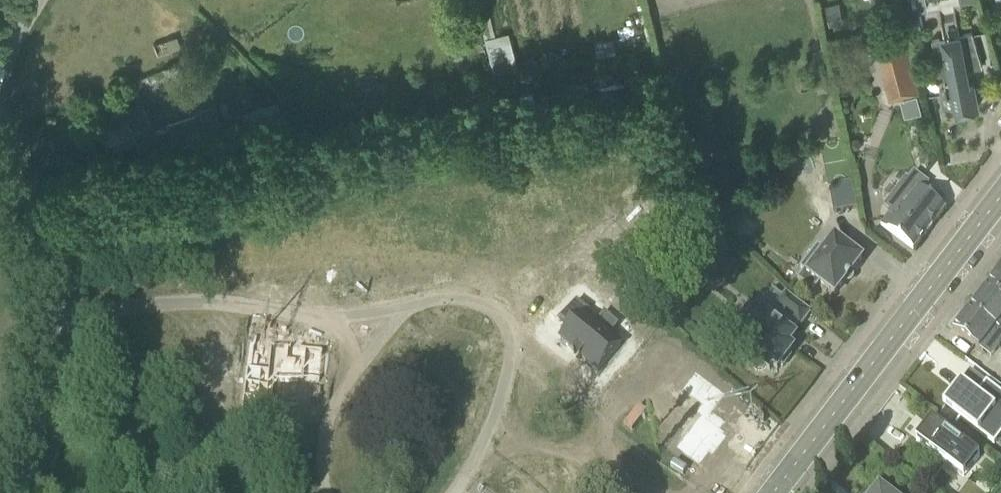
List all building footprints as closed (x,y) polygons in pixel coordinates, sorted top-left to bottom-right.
[(923,8),(923,0),(907,0),(907,9),(923,8)] [(844,23),(840,2),(826,5),(830,26),(844,23)] [(896,6),(882,10),(886,26),(901,22),(896,6)] [(982,66),(972,32),(932,39),(939,75),(943,74),(946,88),(941,89),(945,105),(956,103),(958,111),(978,107),(973,83),(969,84),(966,69),(982,66)] [(917,92),(905,44),(880,50),(886,74),(883,75),(889,99),(917,92)] [(826,87),(824,74),(810,76),(813,89),(826,87)] [(111,120),(95,126),(105,152),(127,142),(132,156),(151,149),(173,140),(175,145),(224,132),(219,116),(214,102),(166,119),(168,127),(149,134),(142,116),(146,115),(142,103),(109,115),(111,120)] [(764,115),(750,119),(752,129),(766,125),(764,115)] [(914,251),(945,209),(922,191),(929,182),(914,170),(897,194),(908,202),(905,206),(894,197),(884,210),(889,214),(880,225),(914,251)] [(852,183),(828,187),(833,213),(856,208),(852,183)] [(862,259),(846,247),(835,239),(818,261),(811,255),(801,269),(804,271),(797,280),(813,293),(820,284),(834,295),(862,259)] [(986,286),(1000,297),(1000,266),(986,286)] [(986,286),(968,309),(1000,333),(1000,297),(986,286)] [(810,313),(794,301),(785,294),(783,298),(773,289),(758,308),(757,307),(755,307),(754,308),(752,308),(751,309),(750,310),(749,311),(748,312),(748,314),(748,315),(748,317),(749,319),(750,321),(757,326),(743,344),(752,350),(749,355),(753,358),(751,362),(752,366),(754,369),(758,370),(762,370),(765,368),(769,371),(773,366),(777,370),(780,366),(782,367),(790,357),(788,355),(793,349),(788,346),(795,337),(790,333),(797,324),(800,326),(810,313)] [(576,298),(558,319),(569,329),(560,339),(575,352),(573,354),(574,354),(576,352),(581,357),(579,359),(580,360),(581,358),(597,372),(620,346),(609,336),(618,325),(604,313),(595,324),(584,313),(588,309),(576,298)] [(968,309),(952,329),(979,349),(980,349),(990,357),(999,346),(1000,347),(1000,333),(968,309)] [(245,367),(240,410),(270,413),(274,377),(319,381),(322,349),(299,347),(299,345),(288,344),(288,346),(269,345),(267,369),(245,367)] [(699,415),(675,447),(698,465),(708,452),(712,455),(727,436),(723,433),(725,431),(720,428),(725,421),(712,411),(725,394),(695,371),(681,389),(701,404),(695,412),(699,415)] [(953,391),(943,405),(994,444),(1000,435),(1000,393),(986,382),(977,394),(961,382),(953,391)] [(203,399),(202,411),(216,413),(218,401),(203,399)] [(980,456),(932,420),(916,441),(964,477),(965,476),(962,474),(973,460),(975,462),(980,456)]
